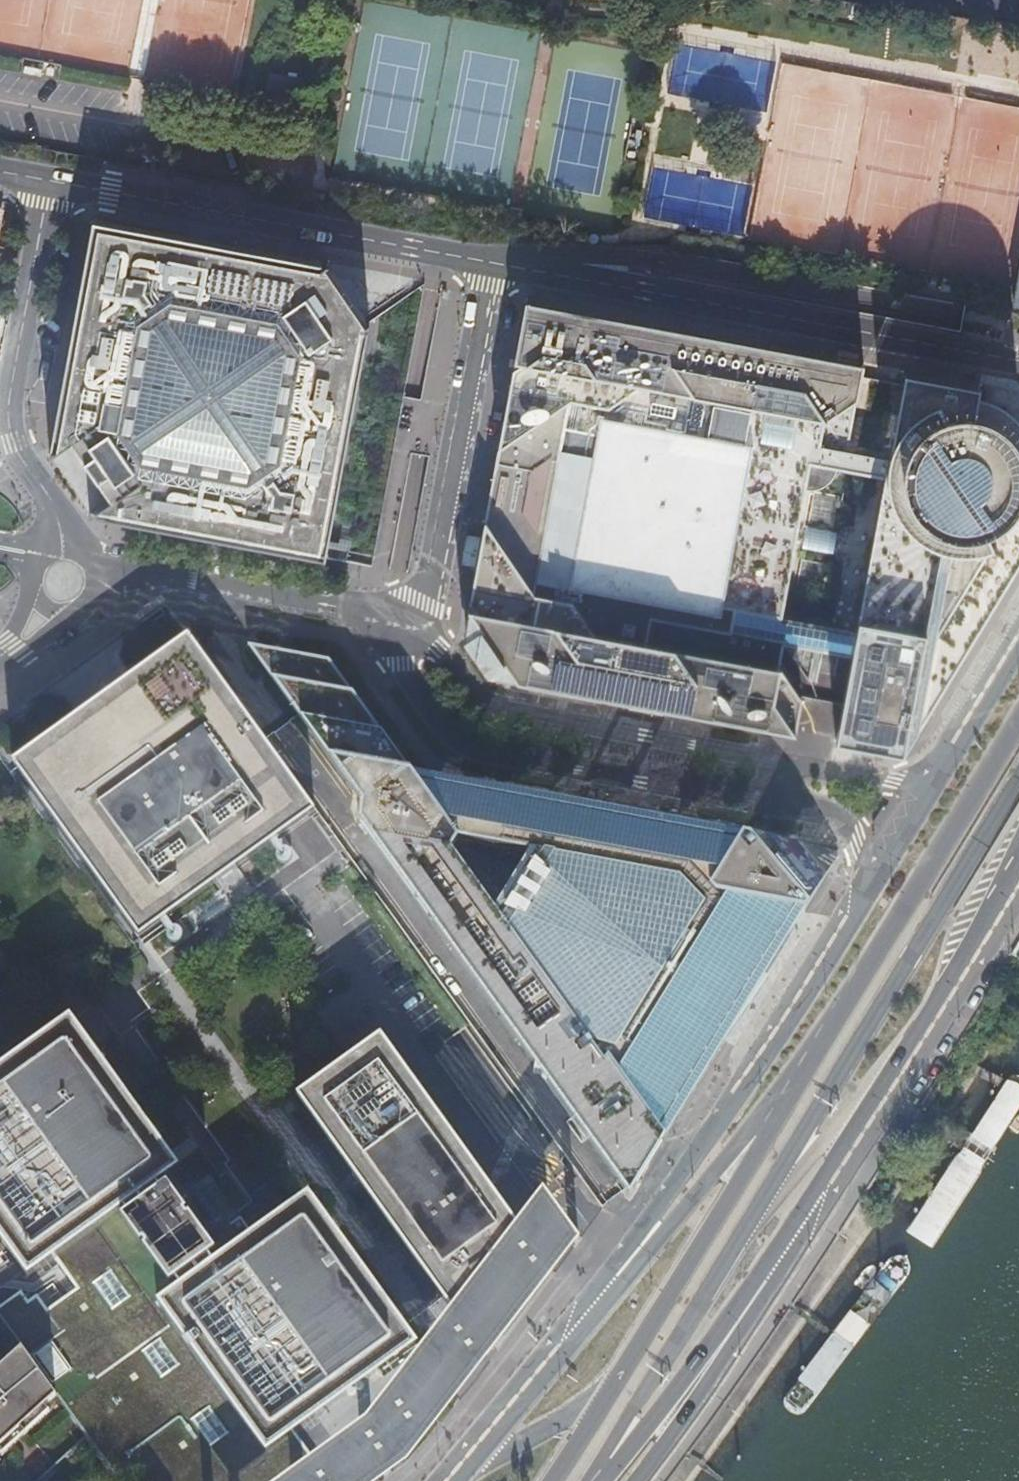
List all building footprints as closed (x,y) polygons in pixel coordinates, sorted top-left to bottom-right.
[(1011,102),(1015,85),(1018,86),(1018,70),(1018,63),(1018,47),(950,34),(939,88),(1011,102)] [(100,218),(55,453),(68,444),(78,436),(90,452),(111,483),(119,495),(108,502),(97,511),(333,555),(377,317),(372,320),(333,264),(338,261),(321,257),(101,217),(100,217),(100,218)] [(794,642),(859,653),(844,736),(912,749),(1018,574),(1018,410),(1016,407),(1002,399),(986,394),(988,381),(911,367),(903,413),(895,455),(856,447),(866,393),(872,360),(534,297),(523,356),(505,444),(492,515),(474,604),(469,633),(497,672),(803,729),(811,693),(790,663),(794,642)] [(113,691),(17,759),(144,935),(320,809),(194,633),(113,691)] [(338,658),(253,642),(368,800),(364,820),(541,1063),(540,1071),(548,1072),(638,1196),(733,1040),(776,979),(769,973),(841,853),(419,771),(338,658)] [(0,1306),(0,1311),(24,1344),(34,1359),(58,1393),(87,1433),(82,1439),(113,1480),(301,1480),(324,1464),(299,1430),(422,1342),(313,1190),(256,1230),(224,1254),(192,1209),(185,1213),(183,1210),(189,1205),(172,1181),(166,1186),(162,1181),(184,1165),(75,1013),(0,1067),(0,1229),(32,1274),(59,1255),(80,1285),(52,1306),(41,1291),(32,1297),(25,1288),(0,1306)] [(385,1032),(301,1093),(459,1315),(526,1229),(385,1032)] [(224,1185),(192,1209),(224,1254),(256,1230),(224,1185)] [(543,1207),(539,1212),(526,1229),(459,1315),(368,1432),(324,1464),(301,1480),(396,1480),(402,1476),(571,1257),(575,1253),(571,1247),(548,1214),(543,1207)] [(868,1285),(864,1288),(763,1430),(763,1437),(769,1444),(775,1446),(782,1444),(885,1299),(885,1292),(883,1287),(882,1284),(873,1283),(868,1285)] [(2,1440),(4,1442),(58,1393),(34,1359),(24,1344),(0,1366),(0,1442),(2,1440)]
